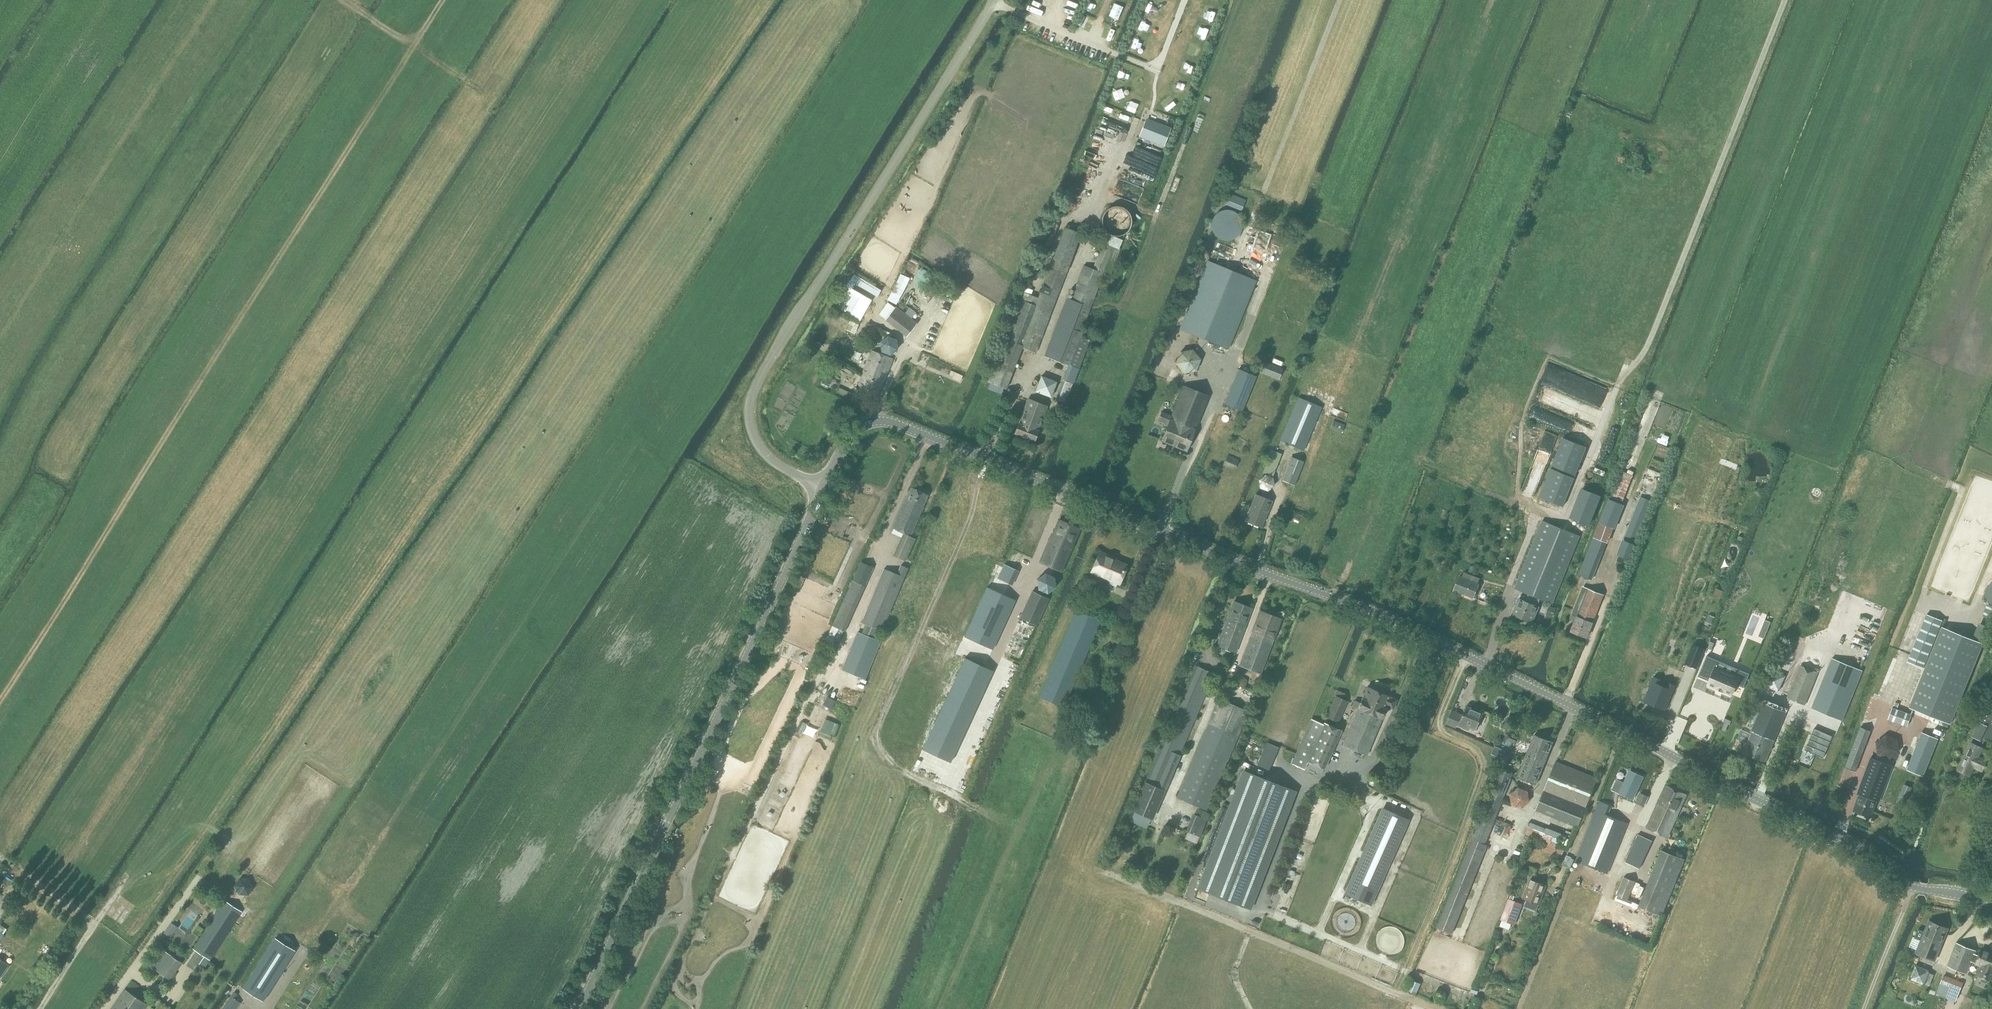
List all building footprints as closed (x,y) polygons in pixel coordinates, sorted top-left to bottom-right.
[(1170,131),(1146,122),(1140,137),(1164,146),(1170,131)] [(1143,188),(1143,187),(1143,185),(1142,181),(1140,179),(1138,176),(1136,175),(1133,173),(1130,173),(1127,173),(1124,173),(1122,174),(1119,176),(1117,178),(1116,180),(1114,182),(1114,186),(1114,188),(1114,191),(1115,194),(1116,196),(1118,198),(1120,200),(1124,201),(1127,202),(1130,202),(1133,201),(1135,201),(1137,200),(1139,198),(1140,196),(1142,193),(1143,190),(1143,188)] [(1224,203),(1243,211),(1247,200),(1229,192),(1224,203)] [(1134,218),(1133,214),(1132,212),(1130,208),(1128,206),(1125,204),(1123,204),(1120,203),(1117,203),(1114,204),(1111,205),(1109,207),(1107,209),(1105,212),(1105,214),(1104,217),(1104,220),(1105,222),(1106,226),(1108,228),(1110,230),(1113,231),(1115,232),(1118,233),(1121,232),(1124,232),(1127,230),(1129,228),(1131,227),(1132,224),(1133,221),(1134,218)] [(1238,227),(1238,226),(1237,223),(1236,220),(1235,218),(1233,215),(1231,214),(1228,212),(1225,212),(1222,211),(1219,212),(1217,213),(1214,214),(1212,216),(1210,218),(1208,221),(1208,224),(1207,227),(1208,229),(1209,233),(1211,236),(1212,238),(1215,239),(1217,241),(1220,241),(1223,242),(1227,241),(1229,240),(1231,239),(1234,237),(1237,232),(1237,230),(1238,227)] [(1022,347),(1036,352),(1073,255),(1081,234),(1065,228),(1036,306),(1023,301),(989,381),(1006,388),(1022,347)] [(1067,309),(1049,358),(1069,365),(1101,280),(1108,283),(1121,249),(1103,242),(1093,269),(1084,265),(1067,309)] [(1257,281),(1208,261),(1180,328),(1229,348),(1257,281)] [(854,275),(851,280),(878,296),(881,291),(854,275)] [(846,290),(836,307),(840,309),(851,315),(860,320),(870,303),(861,298),(849,292),(846,290)] [(887,302),(878,314),(907,335),(916,323),(887,302)] [(888,336),(880,342),(881,352),(891,356),(898,349),(897,340),(888,336)] [(1075,379),(1090,340),(1081,337),(1067,375),(1075,379)] [(1193,349),(1180,351),(1176,363),(1184,373),(1196,371),(1201,359),(1193,349)] [(853,393),(848,391),(846,397),(862,403),(867,391),(878,396),(893,358),(873,351),(858,387),(856,386),(853,393)] [(1242,411),(1257,376),(1238,369),(1224,403),(1242,411)] [(1051,398),(1058,382),(1042,375),(1035,392),(1051,398)] [(1066,403),(1073,383),(1063,379),(1056,399),(1066,403)] [(838,387),(836,392),(846,396),(848,391),(838,387)] [(1159,420),(1169,424),(1162,441),(1186,451),(1208,397),(1183,387),(1172,416),(1162,412),(1159,420)] [(1316,423),(1323,407),(1298,397),(1279,441),(1304,451),(1311,434),(1315,436),(1320,425),(1316,423)] [(1021,417),(1018,425),(1015,433),(1035,441),(1047,407),(1028,399),(1021,417)] [(1344,425),(1333,421),(1330,428),(1341,432),(1344,425)] [(1576,475),(1587,446),(1563,437),(1552,466),(1576,475)] [(1265,475),(1259,479),(1260,488),(1268,491),(1275,486),(1273,477),(1281,455),(1274,452),(1265,475)] [(1239,460),(1228,455),(1223,465),(1235,470),(1239,460)] [(1294,485),(1303,462),(1291,457),(1282,480),(1294,485)] [(1549,466),(1537,494),(1561,504),(1573,476),(1549,466)] [(905,501),(904,501),(892,528),(911,536),(924,507),(923,507),(928,495),(911,487),(905,501)] [(1582,488),(1571,519),(1594,528),(1605,497),(1582,488)] [(1250,509),(1251,510),(1246,521),(1261,527),(1265,517),(1266,517),(1273,501),(1256,494),(1250,509)] [(1640,497),(1624,539),(1636,544),(1647,512),(1649,513),(1653,501),(1640,497)] [(1609,498),(1594,537),(1610,544),(1625,505),(1609,498)] [(1053,534),(1052,534),(1040,563),(1062,572),(1080,529),(1060,520),(1053,534)] [(1515,589),(1529,594),(1526,601),(1519,598),(1512,614),(1534,623),(1540,607),(1538,606),(1541,599),(1552,604),(1580,536),(1543,520),(1515,589)] [(906,561),(916,539),(903,533),(893,556),(906,561)] [(1594,537),(1579,575),(1592,580),(1607,542),(1594,537)] [(1623,540),(1618,555),(1630,559),(1636,545),(1623,540)] [(1108,555),(1101,552),(1093,572),(1119,583),(1126,565),(1107,557),(1108,555)] [(1628,560),(1619,556),(1616,565),(1625,568),(1628,560)] [(861,562),(843,601),(832,625),(845,632),(856,607),(855,607),(874,567),(861,562)] [(1004,563),(998,578),(1011,584),(1018,569),(1004,563)] [(864,634),(858,631),(842,670),(866,679),(881,641),(878,640),(908,568),(901,565),(897,574),(884,569),(862,622),(868,625),(864,634)] [(1454,591),(1460,593),(1460,592),(1474,598),(1479,584),(1478,584),(1481,578),(1465,572),(1462,577),(1460,576),(1454,591)] [(1577,617),(1574,625),(1571,631),(1587,637),(1605,594),(1584,586),(1572,615),(1577,617)] [(977,595),(982,597),(964,636),(993,649),(1016,600),(987,587),(985,591),(980,588),(977,595)] [(1717,588),(1713,595),(1721,599),(1724,591),(1717,588)] [(1048,598),(1032,591),(1021,618),(1036,625),(1048,598)] [(1234,602),(1225,625),(1218,645),(1236,652),(1252,609),(1234,602)] [(1077,609),(1070,625),(1040,696),(1064,706),(1100,619),(1077,609)] [(1260,612),(1255,625),(1240,664),(1262,672),(1281,620),(1260,612)] [(1942,620),(1927,614),(1908,662),(1924,668),(1942,620)] [(1943,627),(1910,708),(1951,724),(1984,644),(1943,627)] [(1693,643),(1689,654),(1701,659),(1705,648),(1693,643)] [(1707,655),(1703,667),(1714,671),(1710,681),(1708,684),(1717,688),(1717,689),(1723,691),(1732,694),(1737,684),(1744,688),(1750,674),(1746,672),(1736,668),(1732,675),(1716,668),(1719,661),(1707,655)] [(965,658),(923,749),(951,762),(987,682),(993,671),(971,661),(965,658)] [(1844,720),(1864,671),(1832,658),(1812,708),(1844,720)] [(1818,672),(1800,665),(1787,697),(1804,704),(1818,672)] [(1196,666),(1133,811),(1153,819),(1166,791),(1163,790),(1213,673),(1196,666)] [(1770,669),(1763,685),(1779,692),(1786,676),(1770,669)] [(1655,676),(1644,702),(1665,711),(1676,685),(1669,682),(1667,687),(1660,684),(1661,682),(1662,679),(1655,676)] [(1355,706),(1358,707),(1343,744),(1367,754),(1387,706),(1393,709),(1397,700),(1391,697),(1367,687),(1360,703),(1355,701),(1352,707),(1354,708),(1355,706)] [(1334,696),(1335,696),(1326,717),(1339,722),(1347,702),(1343,700),(1346,694),(1337,690),(1334,696)] [(1177,797),(1207,810),(1249,712),(1219,699),(1177,797)] [(1738,739),(1747,743),(1743,753),(1766,762),(1786,712),(1762,702),(1761,705),(1762,705),(1750,733),(1742,730),(1738,739)] [(1456,728),(1457,724),(1459,725),(1470,729),(1471,726),(1477,729),(1484,714),(1467,707),(1464,714),(1453,710),(1447,724),(1456,728)] [(1911,714),(1893,708),(1888,720),(1907,726),(1911,714)] [(1972,743),(1959,770),(1970,774),(1974,765),(1982,769),(1986,760),(1978,756),(1982,748),(1981,747),(1986,739),(1991,742),(1991,712),(1986,710),(1981,722),(1980,721),(1972,737),(1980,740),(1978,746),(1972,743)] [(1292,763),(1304,769),(1305,766),(1322,773),(1341,730),(1324,723),(1323,724),(1312,719),(1292,763)] [(1819,727),(1808,754),(1827,762),(1837,735),(1819,727)] [(1855,771),(1871,731),(1861,727),(1845,767),(1855,771)] [(1922,732),(1907,770),(1923,776),(1938,739),(1922,732)] [(1535,735),(1518,776),(1536,784),(1553,742),(1535,735)] [(1268,742),(1257,765),(1268,770),(1279,746),(1268,742)] [(1495,746),(1492,753),(1499,757),(1502,750),(1495,746)] [(1504,747),(1500,758),(1508,761),(1512,750),(1504,747)] [(1859,795),(1854,811),(1870,817),(1876,802),(1877,802),(1880,795),(1881,795),(1892,766),(1891,765),(1889,764),(1887,763),(1883,762),(1879,761),(1877,760),(1874,759),(1872,758),(1858,794),(1859,795)] [(1556,762),(1537,810),(1579,827),(1598,778),(1556,762)] [(1495,785),(1493,790),(1438,927),(1453,933),(1488,845),(1486,844),(1505,795),(1504,795),(1512,773),(1502,770),(1496,785),(1495,785)] [(1618,779),(1613,790),(1634,800),(1644,777),(1630,770),(1625,782),(1618,779)] [(1252,906),(1296,790),(1245,771),(1201,887),(1252,906)] [(1647,828),(1667,837),(1687,794),(1667,785),(1647,828)] [(1519,786),(1510,794),(1512,804),(1522,808),(1530,802),(1529,791),(1519,786)] [(1839,795),(1845,796),(1847,789),(1841,788),(1839,795)] [(1641,793),(1637,803),(1645,806),(1649,797),(1641,793)] [(1600,801),(1596,810),(1577,860),(1608,873),(1628,823),(1609,815),(1612,806),(1600,801)] [(1363,852),(1345,893),(1363,902),(1371,905),(1389,864),(1387,863),(1406,818),(1384,809),(1365,854),(1363,852)] [(1192,814),(1186,830),(1197,834),(1201,836),(1207,820),(1192,814)] [(1527,835),(1546,842),(1556,846),(1561,834),(1532,822),(1527,835)] [(1639,868),(1652,841),(1639,834),(1626,861),(1639,868)] [(1546,842),(1542,850),(1561,858),(1565,850),(1556,846),(1546,842)] [(1663,916),(1685,859),(1662,850),(1639,907),(1663,916)] [(1628,899),(1635,881),(1625,877),(1617,895),(1628,899)] [(1524,899),(1527,900),(1525,906),(1537,911),(1539,904),(1547,885),(1531,879),(1524,899)] [(1515,925),(1523,904),(1509,898),(1501,920),(1515,925)] [(193,948),(205,955),(203,958),(199,964),(205,968),(211,959),(213,955),(227,935),(233,939),(241,926),(235,922),(242,912),(224,900),(193,948)] [(1915,937),(1921,940),(1916,952),(1935,960),(1948,928),(1929,921),(1925,932),(1918,929),(1915,937)] [(275,937),(244,988),(264,1001),(296,950),(275,937)] [(1976,951),(1957,943),(1948,965),(1967,973),(1972,961),(1975,953),(1976,951)] [(170,979),(181,962),(163,949),(151,966),(170,979)] [(1975,953),(1972,961),(1982,965),(1978,975),(1991,980),(1991,977),(1991,953),(1982,949),(1979,955),(1975,953)] [(1924,984),(1930,970),(1916,965),(1911,978),(1924,984)] [(1412,979),(1408,990),(1417,994),(1421,983),(1412,979)] [(1943,979),(1937,993),(1946,997),(1952,982),(1943,979)] [(1952,982),(1946,997),(1955,1000),(1961,986),(1952,982)] [(111,1008),(144,1008),(148,1004),(126,988),(111,1008)] [(241,1002),(231,996),(222,1008),(236,1008),(241,1002)]
